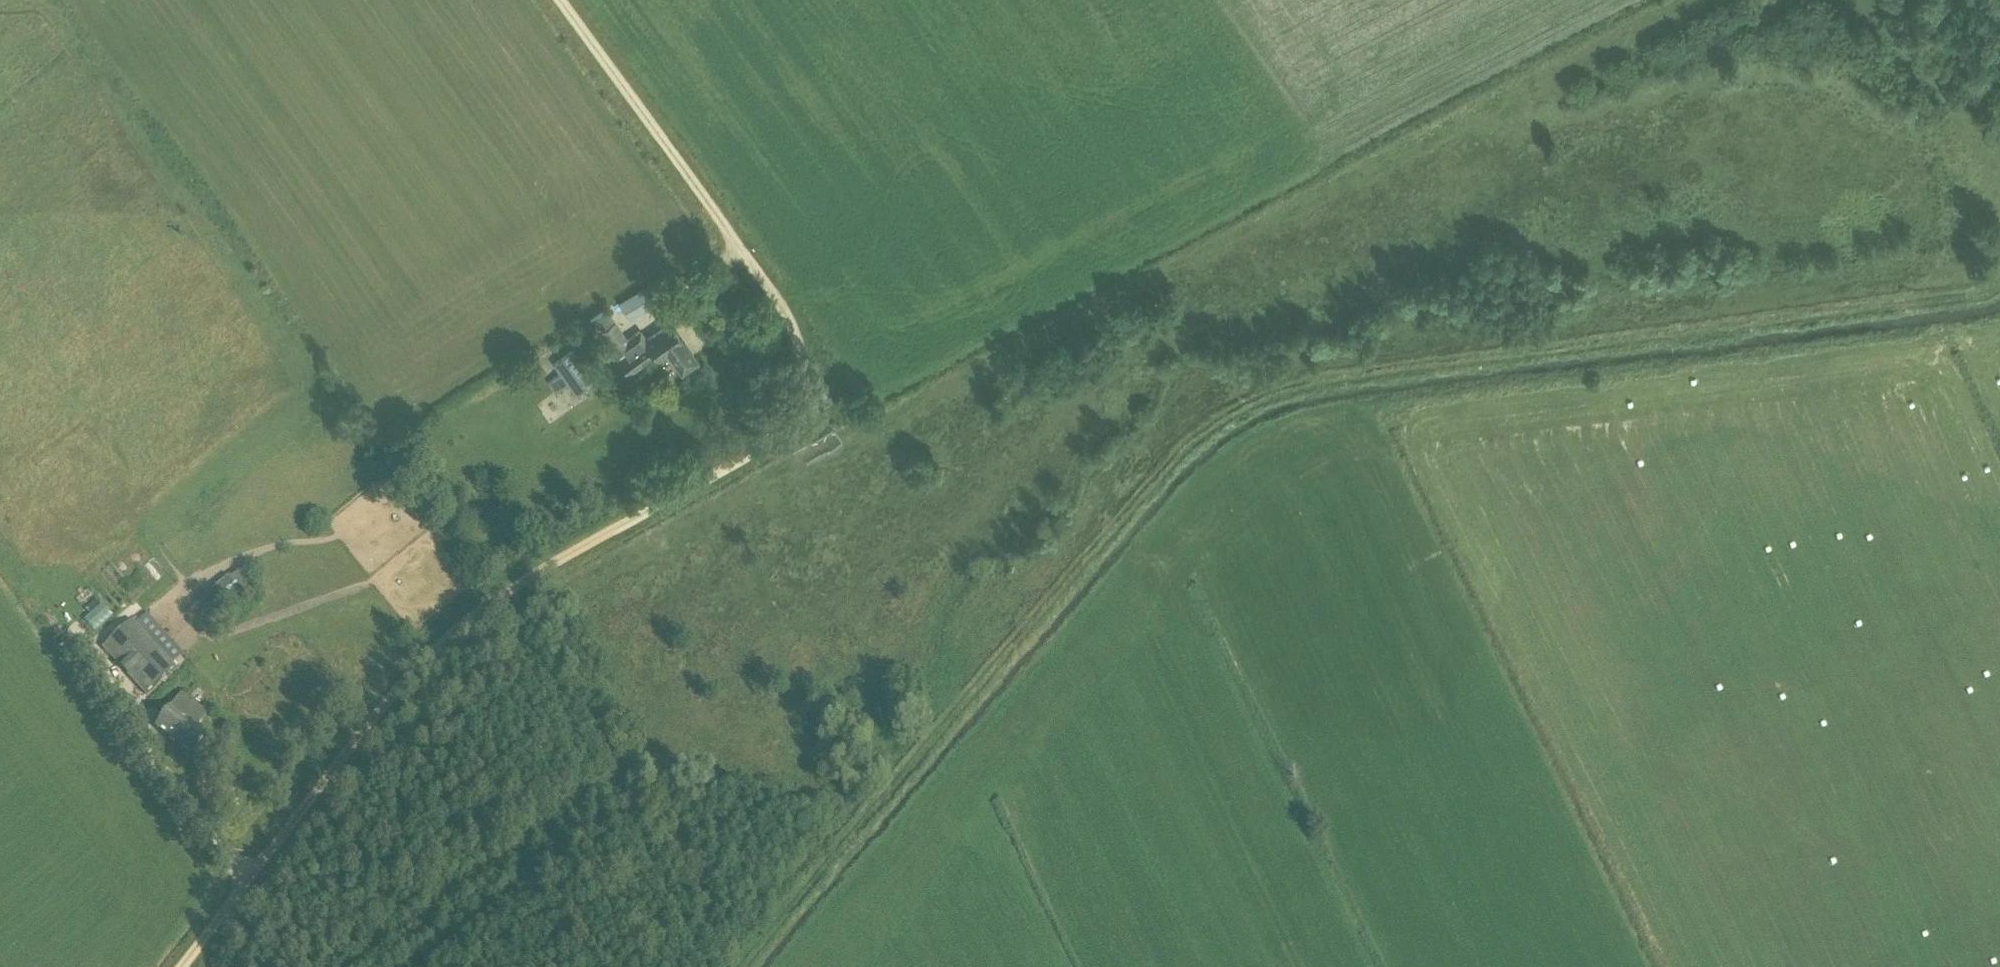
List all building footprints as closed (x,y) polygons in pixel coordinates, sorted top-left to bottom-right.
[(639,307),(631,294),(619,301),(627,315),(639,307)] [(603,303),(587,316),(597,329),(614,316),(603,303)] [(599,333),(615,355),(624,349),(627,353),(618,359),(630,375),(656,355),(659,359),(668,352),(682,372),(697,361),(670,324),(646,341),(640,332),(628,340),(615,322),(599,333)] [(596,379),(574,348),(553,363),(560,373),(549,381),(556,392),(568,383),(576,394),(596,379)] [(532,375),(531,373),(528,368),(525,363),(513,369),(519,380),(520,382),(532,375)] [(219,614),(244,596),(230,577),(205,596),(219,614)] [(96,602),(77,613),(86,628),(105,617),(96,602)] [(112,660),(144,696),(176,668),(172,663),(164,655),(133,621),(101,649),(112,660)] [(198,729),(209,714),(182,694),(163,720),(159,717),(152,726),(192,754),(206,735),(198,729)]
